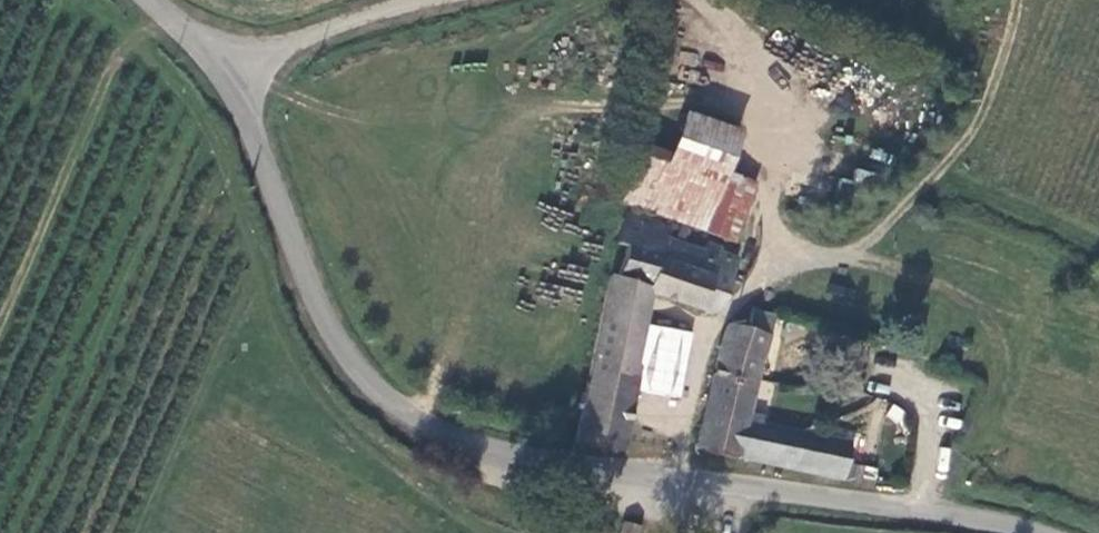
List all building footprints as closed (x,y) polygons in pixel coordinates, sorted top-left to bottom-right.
[(681,115),(669,155),(724,172),(736,132),(681,115)] [(666,164),(639,156),(622,201),(628,204),(735,237),(749,192),(721,184),(724,172),(669,155),(666,164)] [(667,225),(626,211),(615,245),(624,247),(614,278),(607,278),(571,442),(615,449),(632,375),(626,374),(643,294),(694,310),(711,312),(718,307),(734,252),(703,240),(700,245),(672,236),(667,234),(667,225)] [(736,305),(731,325),(766,334),(768,327),(771,316),(736,305)] [(760,358),(766,334),(731,325),(724,323),(718,344),(693,448),(837,475),(845,440),(785,426),(784,430),(741,421),(755,357),(760,358)] [(625,512),(622,528),(641,532),(644,516),(625,512)]
